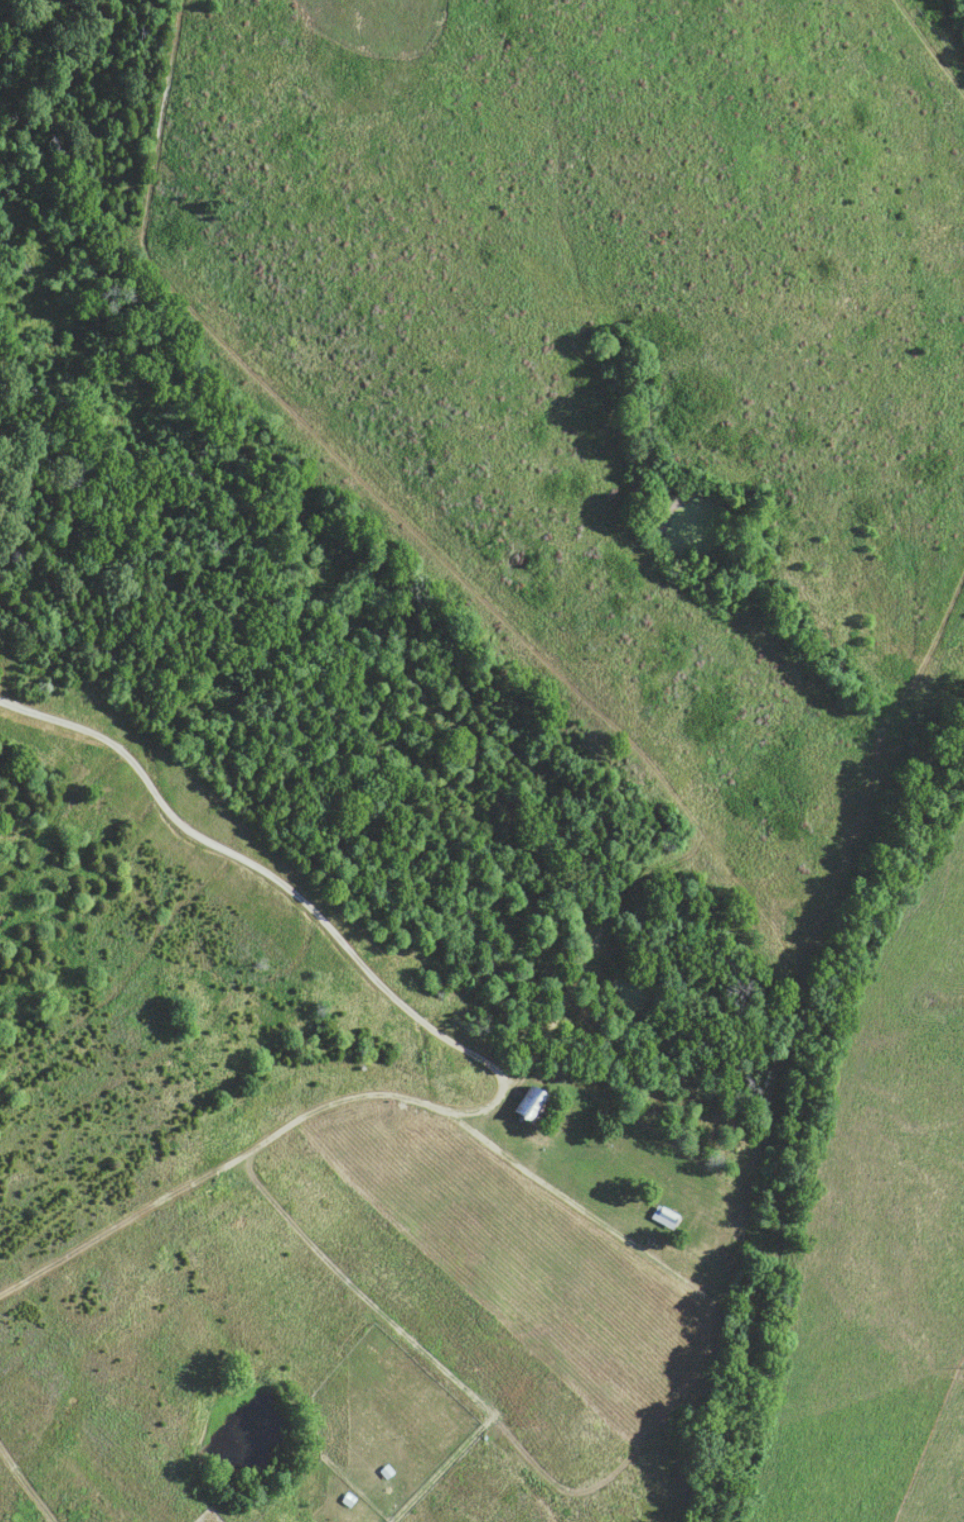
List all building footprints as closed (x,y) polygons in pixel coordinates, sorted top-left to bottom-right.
[(542,1095),(527,1087),(512,1115),(528,1123),(542,1095)] [(672,1228),(676,1214),(654,1207),(649,1221),(672,1228)]
